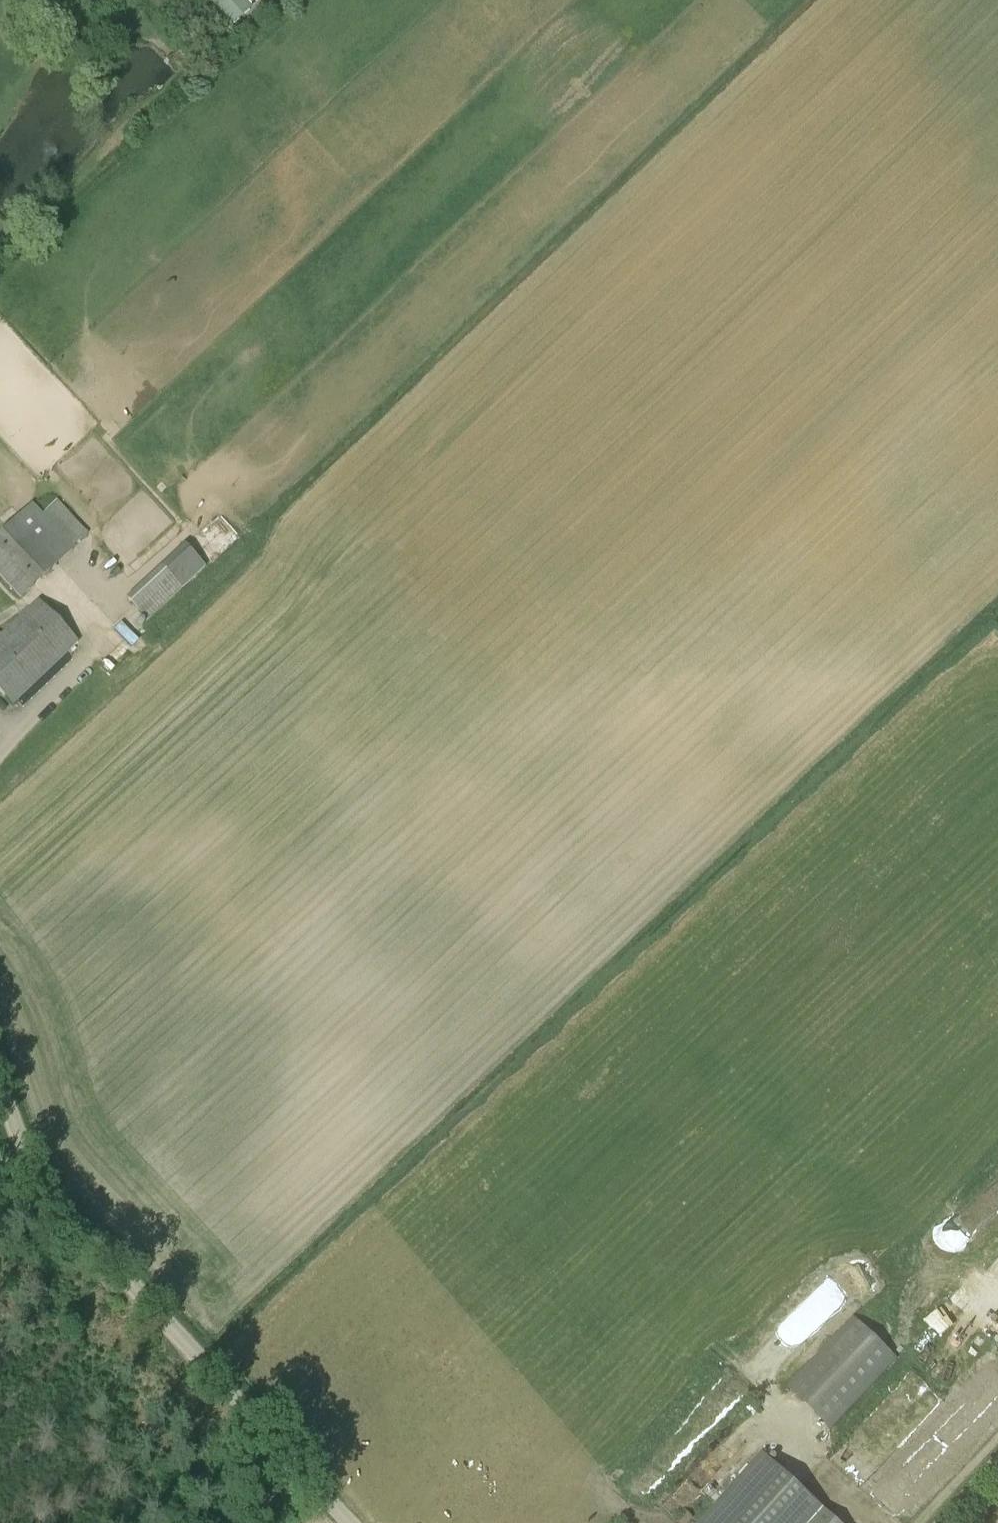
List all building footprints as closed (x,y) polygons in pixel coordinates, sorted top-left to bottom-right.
[(231,28),(254,10),(246,0),(209,0),(231,28)] [(88,535),(88,534),(57,501),(42,515),(32,504),(0,534),(0,576),(20,598),(88,535)] [(148,621),(205,567),(183,544),(126,598),(148,621)] [(78,643),(38,600),(0,636),(0,693),(12,706),(78,643)] [(831,1430),(898,1359),(854,1317),(787,1388),(831,1430)] [(763,1456),(702,1522),(837,1522),(763,1456)]
